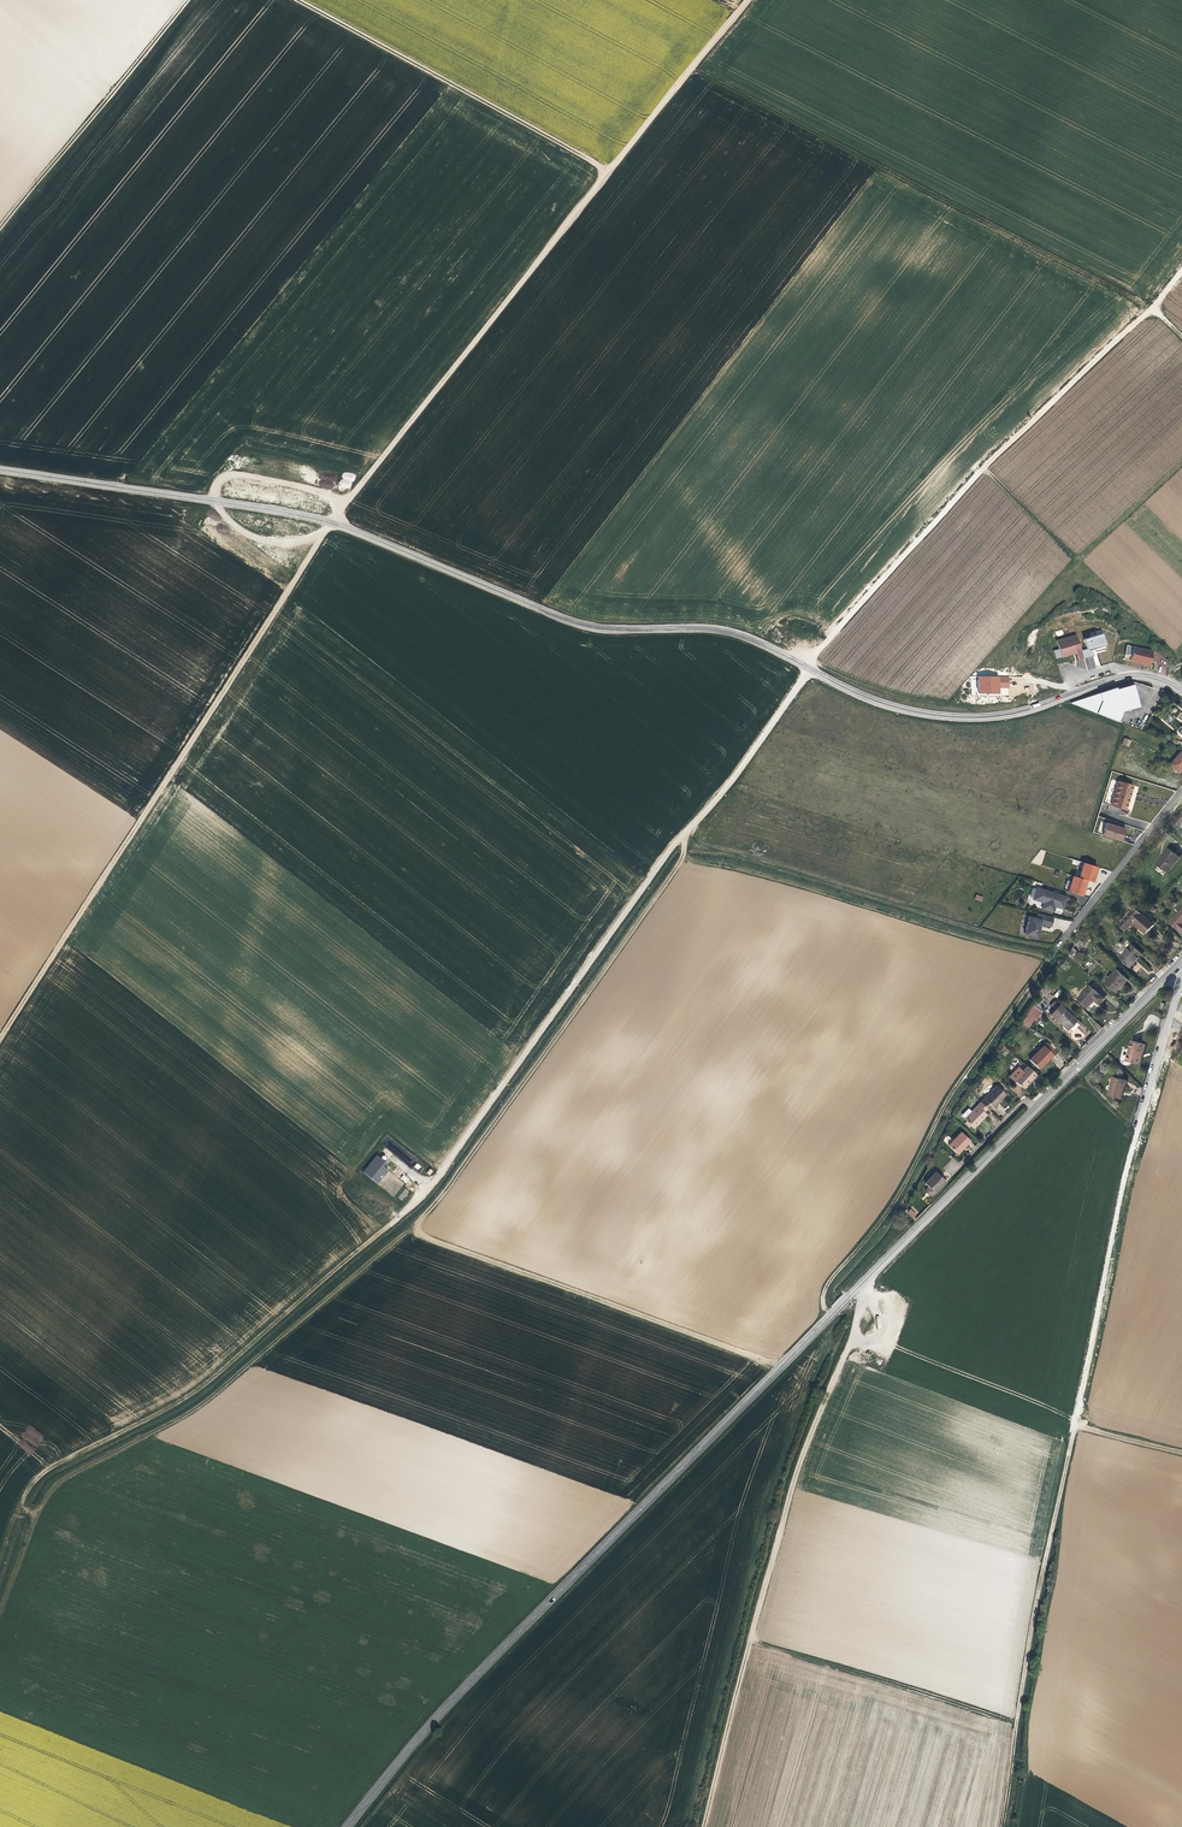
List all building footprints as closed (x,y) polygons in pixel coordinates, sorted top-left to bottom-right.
[(337,473),(319,474),(320,489),(333,488),(333,481),(337,481),(337,473)] [(1084,658),(1078,635),(1058,641),(1063,657),(1074,654),(1074,653),(1077,652),(1079,660),(1084,658)] [(1150,665),(1154,651),(1128,645),(1125,659),(1138,662),(1138,661),(1143,662),(1143,664),(1150,665)] [(1009,677),(980,677),(979,694),(1001,694),(1001,688),(1009,688),(1009,677)] [(1140,707),(1134,685),(1117,689),(1117,688),(1072,702),(1072,703),(1120,722),(1123,712),(1140,707)] [(1133,741),(1127,737),(1124,742),(1130,746),(1133,741)] [(1180,752),(1170,764),(1180,772),(1181,771),(1181,753),(1180,752)] [(1140,786),(1113,778),(1105,802),(1132,811),(1140,786)] [(1107,822),(1103,835),(1122,840),(1126,828),(1119,826),(1119,827),(1116,826),(1116,825),(1107,822)] [(1169,846),(1157,860),(1166,869),(1179,854),(1169,846)] [(1038,849),(1033,863),(1041,866),(1046,851),(1038,849)] [(1096,883),(1100,867),(1084,863),(1080,878),(1073,876),(1069,892),(1085,896),(1089,881),(1096,883)] [(1058,907),(1065,909),(1068,897),(1038,887),(1034,899),(1044,903),(1043,908),(1054,912),(1056,908),(1058,907)] [(1133,913),(1122,925),(1129,931),(1135,923),(1149,935),(1157,925),(1140,910),(1136,915),(1133,913)] [(1172,923),(1181,931),(1181,912),(1172,923)] [(1053,927),(1055,917),(1039,913),(1038,918),(1031,917),(1027,934),(1039,937),(1042,925),(1053,927)] [(1122,958),(1133,968),(1145,955),(1134,945),(1122,958)] [(1073,948),(1069,955),(1074,957),(1077,951),(1073,948)] [(1129,979),(1118,970),(1108,982),(1118,991),(1129,979)] [(1052,984),(1046,992),(1049,994),(1051,996),(1057,988),(1052,984)] [(1091,985),(1080,999),(1089,1007),(1094,1000),(1099,1004),(1104,998),(1091,985)] [(1064,994),(1060,991),(1054,997),(1058,1001),(1064,994)] [(1032,1006),(1023,1023),(1031,1028),(1041,1010),(1032,1006)] [(1060,1006),(1052,1016),(1069,1030),(1077,1020),(1060,1006)] [(1131,1041),(1126,1061),(1140,1064),(1145,1044),(1131,1041)] [(1049,1044),(1046,1046),(1055,1054),(1057,1051),(1049,1044)] [(1055,1055),(1045,1046),(1031,1060),(1041,1069),(1055,1055)] [(1036,1075),(1028,1067),(1023,1072),(1019,1068),(1009,1078),(1013,1082),(1015,1081),(1023,1089),(1036,1075)] [(1126,1078),(1113,1075),(1108,1094),(1121,1098),(1126,1078)] [(998,1086),(981,1102),(987,1108),(989,1110),(992,1106),(993,1107),(1006,1094),(1005,1092),(998,1086)] [(987,1108),(981,1102),(965,1119),(966,1121),(971,1126),(973,1128),(986,1114),(984,1112),(987,1108)] [(960,1131),(948,1145),(956,1154),(970,1141),(960,1131)] [(382,1164),(385,1160),(376,1153),(362,1170),(376,1182),(387,1168),(382,1164)] [(413,1167),(419,1172),(423,1168),(417,1163),(413,1167)] [(933,1191),(943,1180),(935,1171),(924,1182),(925,1184),(925,1186),(924,1189),(925,1191),(925,1192),(927,1193),(929,1194),(931,1194),(934,1192),(933,1191)] [(945,1182),(943,1180),(933,1191),(934,1192),(945,1182)] [(913,1218),(917,1214),(911,1209),(907,1212),(913,1218)]
